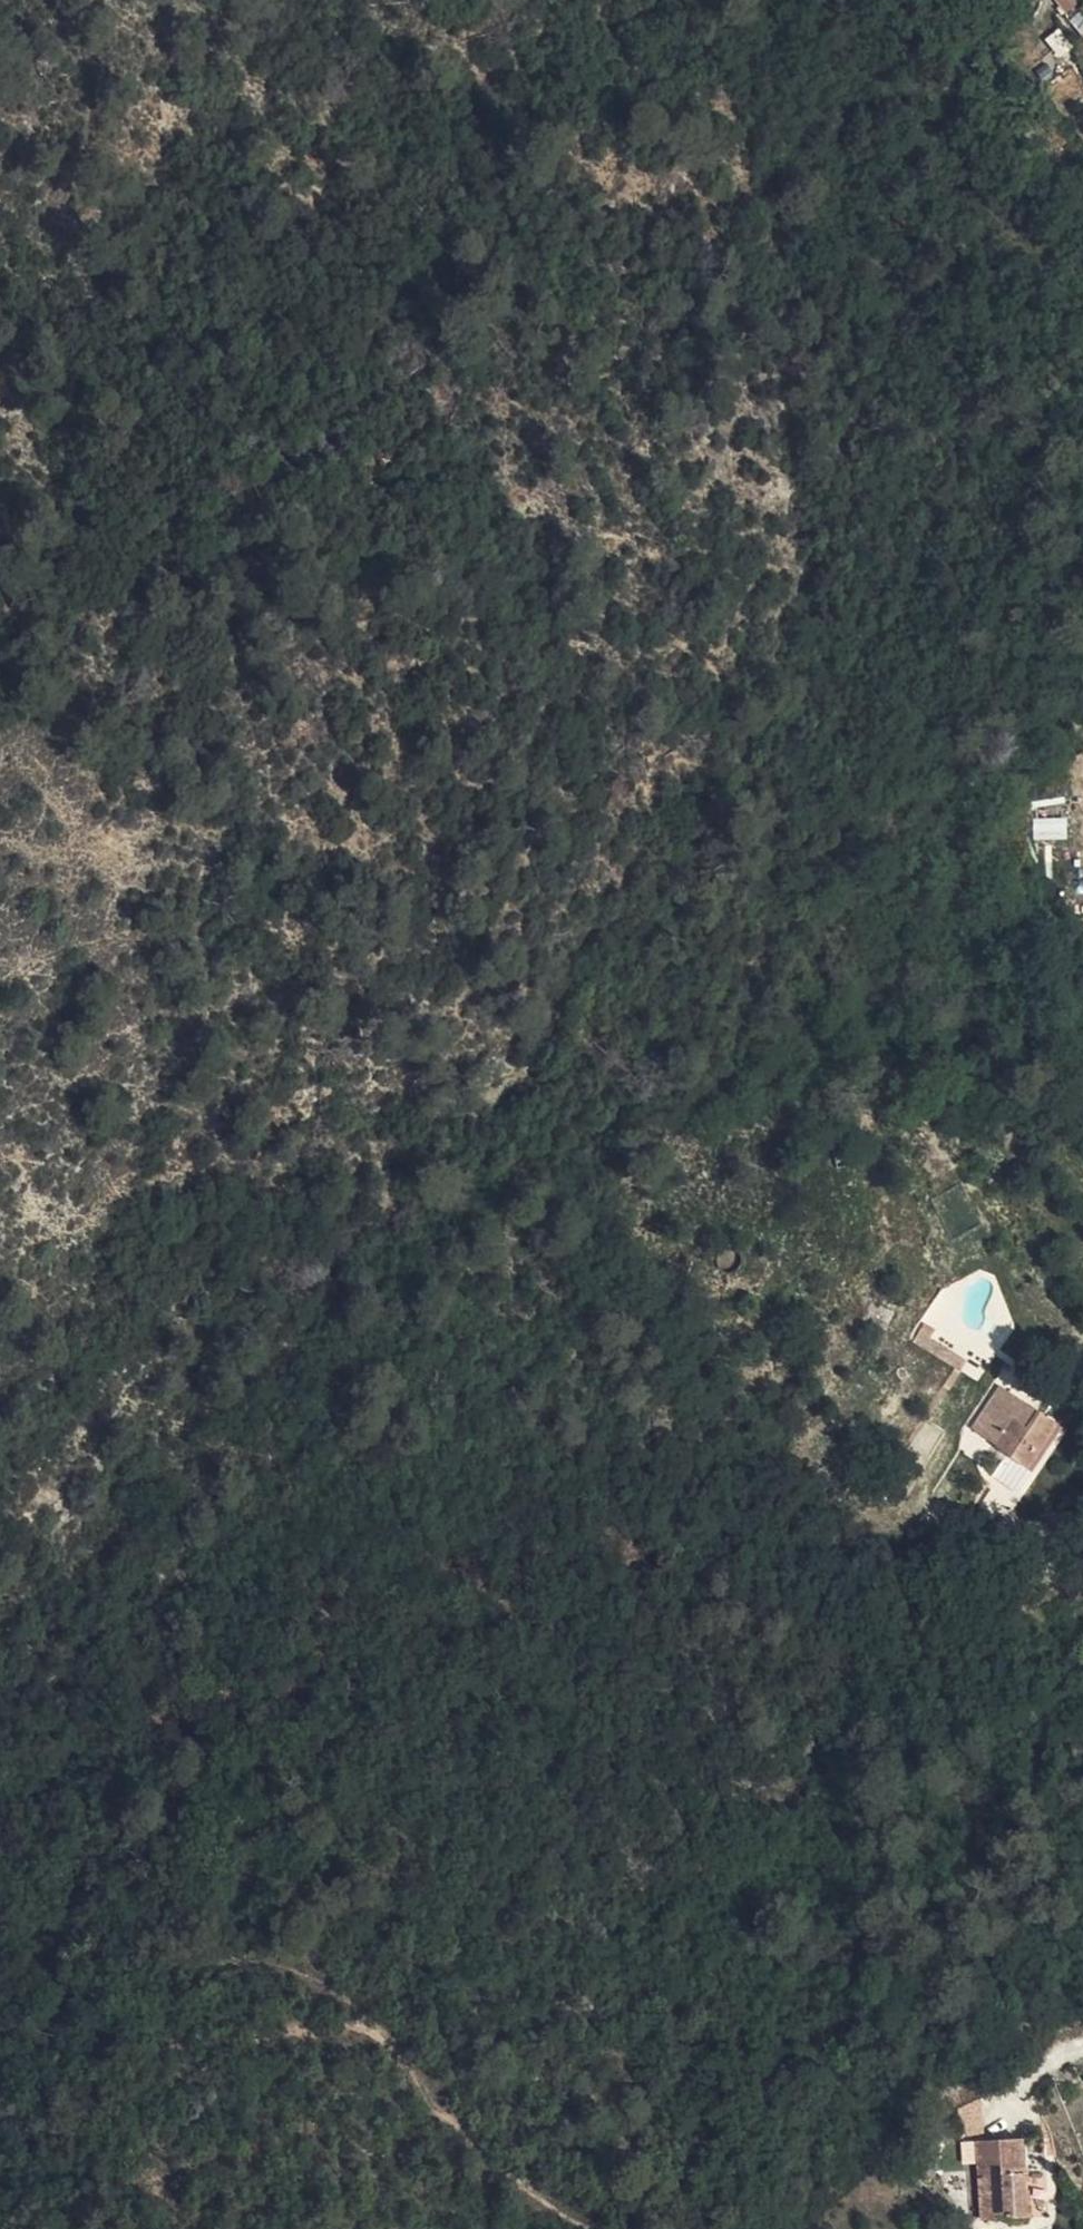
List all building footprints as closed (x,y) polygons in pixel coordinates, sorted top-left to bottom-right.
[(1056,58),(1071,48),(1058,28),(1043,38),(1056,58)] [(1032,816),(1032,840),(1067,840),(1067,816),(1032,816)] [(967,1425),(1030,1474),(1064,1431),(1002,1381),(967,1425)] [(976,2103),(958,2108),(966,2135),(984,2130),(976,2103)] [(1020,2221),(1012,2222),(1010,2203),(1007,2165),(964,2170),(971,2228),(1020,2228),(1020,2221)] [(1020,2228),(1041,2228),(1038,2200),(1010,2203),(1012,2222),(1020,2221),(1020,2228)]
